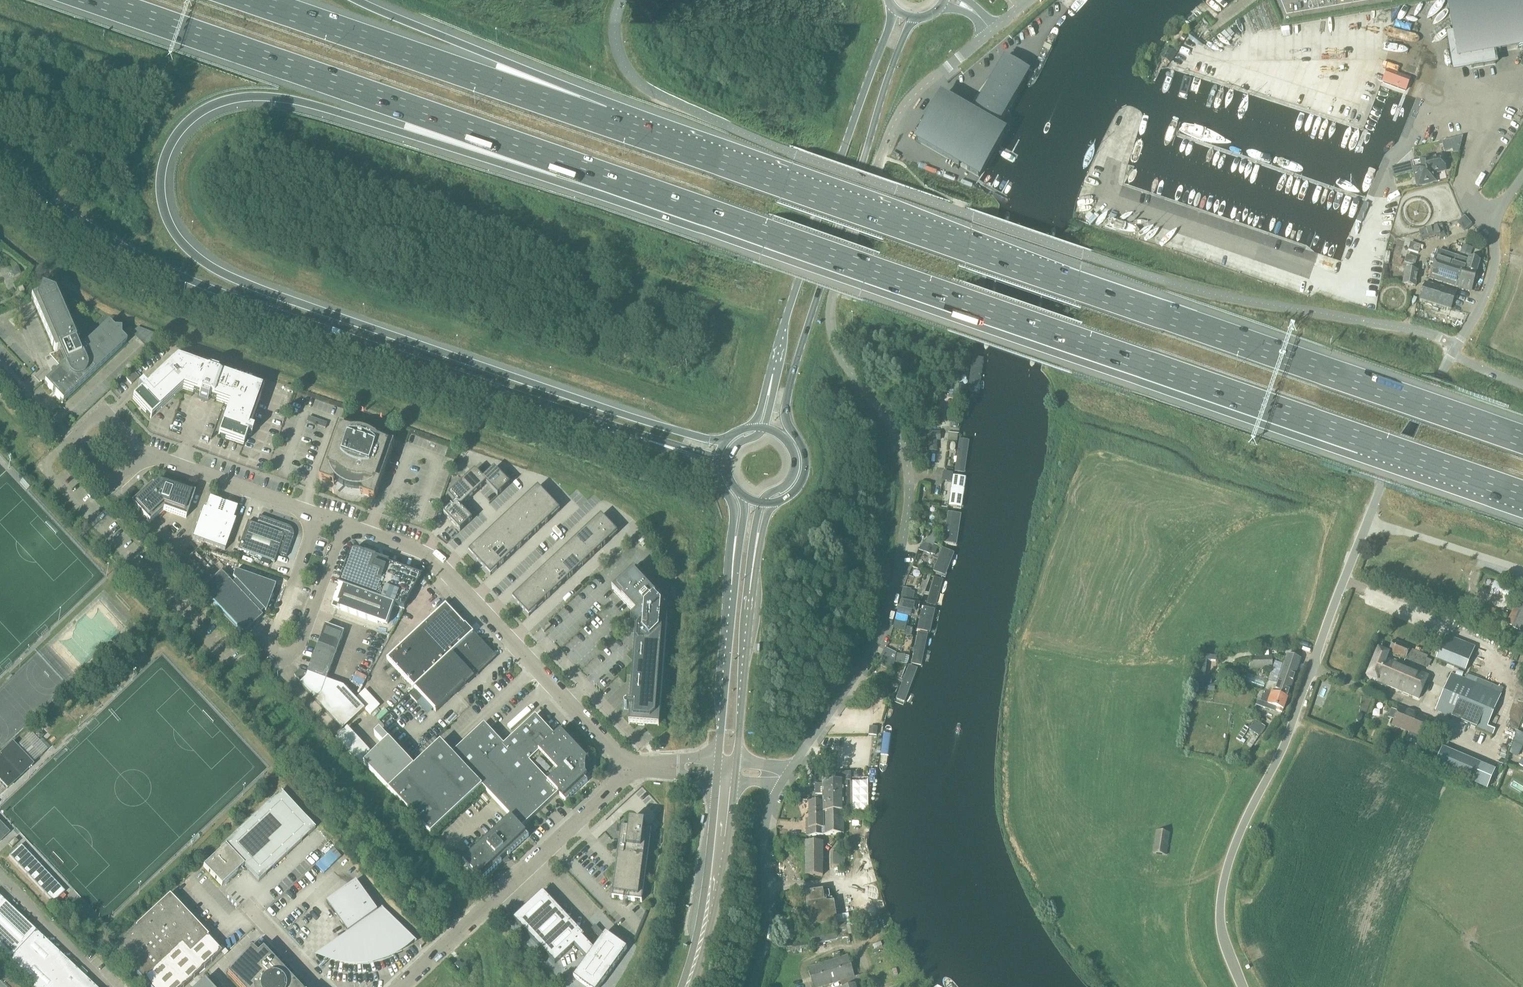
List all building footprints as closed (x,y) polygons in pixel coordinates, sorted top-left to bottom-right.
[(1453,67),(1465,64),(1464,58),(1469,58),(1471,68),(1495,64),(1494,53),(1522,48),(1522,0),(1451,0),(1447,1),(1453,36),(1448,37),(1453,67)] [(1169,49),(1163,59),(1169,63),(1175,54),(1169,49)] [(916,141),(979,177),(1004,133),(997,129),(1029,74),(1003,60),(971,115),(942,97),(916,141)] [(1410,80),(1386,71),(1382,82),(1406,91),(1410,80)] [(1463,137),(1442,143),(1444,153),(1452,150),(1453,154),(1459,153),(1463,137)] [(1443,171),(1442,169),(1445,168),(1442,156),(1419,161),(1421,169),(1413,171),(1417,186),(1435,182),(1433,174),(1443,171)] [(990,189),(987,195),(1008,206),(1011,200),(990,189)] [(1457,223),(1456,224),(1464,232),(1467,229),(1468,230),(1473,226),(1465,217),(1462,215),(1460,220),(1457,221),(1457,223)] [(1442,225),(1437,227),(1418,232),(1421,241),(1439,236),(1440,239),(1446,237),(1442,225)] [(1453,286),(1471,290),(1479,261),(1469,258),(1468,260),(1438,250),(1437,255),(1429,278),(1453,286)] [(1418,272),(1405,269),(1402,286),(1416,288),(1418,272)] [(1424,282),(1419,299),(1450,309),(1456,292),(1424,282)] [(63,403),(126,343),(121,337),(121,330),(114,330),(108,324),(80,351),(76,342),(79,341),(56,287),(48,290),(41,287),(38,294),(31,297),(54,351),(57,350),(64,365),(44,384),(63,403)] [(249,429),(263,389),(176,358),(145,387),(142,384),(138,388),(141,391),(133,398),(151,418),(183,389),(201,395),(200,399),(206,401),(208,397),(229,405),(218,435),(243,444),(247,434),(251,435),(253,430),(249,429)] [(955,385),(953,398),(962,399),(964,386),(955,385)] [(355,433),(352,433),(350,429),(351,428),(339,424),(320,479),(331,483),(331,482),(335,481),(336,481),(337,483),(339,484),(341,485),(343,487),(345,488),(348,489),(350,489),(352,490),(354,490),(357,490),(359,491),(362,490),(364,494),(364,495),(375,499),(395,444),(383,440),(383,441),(379,443),(378,441),(377,440),(375,439),(373,438),(371,437),(370,436),(367,435),(365,434),(363,433),(361,433),(359,433),(355,433)] [(940,433),(929,433),(929,451),(937,451),(937,441),(940,441),(940,433)] [(958,434),(949,433),(948,441),(957,442),(958,434)] [(955,470),(965,471),(969,438),(960,436),(955,470)] [(495,468),(483,479),(485,480),(484,481),(486,484),(498,496),(499,495),(510,485),(496,470),(495,468)] [(485,480),(483,479),(475,471),(462,483),(471,493),(474,496),(486,484),(484,481),(485,480)] [(944,472),(942,481),(951,483),(953,474),(944,472)] [(949,505),(961,507),(966,476),(954,474),(949,505)] [(186,518),(195,493),(166,483),(165,486),(158,484),(155,487),(152,484),(131,503),(149,523),(163,510),(186,518)] [(448,496),(455,503),(458,506),(458,505),(461,508),(474,496),(471,493),(462,483),(449,495),(448,496)] [(524,501),(535,512),(549,499),(538,487),(524,501)] [(233,519),(237,509),(236,507),(211,498),(209,499),(205,509),(203,509),(192,539),(225,550),(236,520),(233,519)] [(536,514),(546,524),(560,511),(549,499),(535,512),(536,514)] [(535,512),(524,501),(515,509),(526,521),(527,522),(536,514),(535,512)] [(458,506),(455,503),(444,514),(460,531),(472,521),(472,520),(461,508),(458,505),(458,506)] [(519,530),(527,522),(526,521),(515,509),(506,517),(517,529),(519,530)] [(962,511),(948,509),(944,540),(957,542),(962,511)] [(546,524),(536,514),(527,522),(537,532),(546,524)] [(293,538),(294,536),(294,533),(293,531),(291,529),(290,527),(287,526),(259,516),(256,525),(248,522),(238,550),(261,558),(270,561),(274,563),(277,554),(286,557),(293,538)] [(585,531),(593,540),(610,524),(601,516),(585,531)] [(509,537),(517,529),(506,517),(498,525),(509,537)] [(528,540),(537,532),(527,522),(519,530),(528,540)] [(593,540),(602,548),(618,533),(610,524),(593,540)] [(511,557),(519,549),(509,537),(498,525),(489,533),(500,545),(511,557)] [(519,549),(528,540),(519,530),(517,529),(509,537),(519,549)] [(584,548),(593,540),(585,531),(576,540),(584,548)] [(480,542),(491,553),(500,545),(489,533),(480,542)] [(925,544),(930,546),(931,543),(934,536),(929,534),(925,544)] [(583,566),(592,557),(584,548),(576,540),(566,549),(574,557),(583,566)] [(584,548),(592,557),(602,548),(593,540),(584,548)] [(469,552),(480,564),(491,553),(480,542),(469,552)] [(930,546),(925,544),(922,550),(935,556),(938,546),(931,543),(930,546)] [(502,565),(511,557),(500,545),(491,553),(502,565)] [(942,545),(933,568),(945,574),(955,550),(942,545)] [(554,560),(562,569),(574,557),(566,549),(554,560)] [(241,554),(231,550),(229,557),(238,561),(241,554)] [(339,586),(394,605),(399,607),(405,609),(422,576),(389,564),(390,562),(358,550),(355,550),(352,551),(351,554),(350,555),(349,557),(339,586)] [(491,576),(502,565),(491,553),(480,564),(491,576)] [(562,569),(570,578),(583,566),(574,557),(562,569)] [(541,572),(549,581),(562,569),(554,560),(541,572)] [(549,581),(558,590),(570,578),(562,569),(549,581)] [(630,704),(628,704),(627,704),(626,704),(626,705),(625,705),(625,706),(624,707),(625,708),(625,709),(626,709),(627,709),(630,709),(629,724),(659,727),(667,617),(664,617),(664,606),(657,599),(660,596),(634,569),(612,589),(637,616),(633,620),(640,627),(636,631),(630,704)] [(268,605),(275,586),(235,571),(232,578),(235,581),(232,584),(221,573),(202,590),(243,634),(262,616),(260,614),(264,610),(266,607),(266,604),(268,605)] [(532,581),(540,590),(549,581),(541,572),(532,581)] [(926,601),(935,603),(943,577),(934,574),(926,601)] [(512,599),(521,608),(540,590),(532,581),(512,599)] [(548,598),(558,590),(549,581),(540,590),(548,598)] [(387,624),(394,605),(339,586),(333,602),(337,604),(336,608),(378,623),(379,621),(387,624)] [(540,590),(521,608),(529,616),(548,598),(540,590)] [(903,590),(901,598),(913,600),(914,592),(903,590)] [(899,608),(912,610),(914,601),(901,598),(899,608)] [(414,688),(473,633),(445,603),(439,608),(440,610),(387,659),(414,688)] [(922,604),(918,627),(931,629),(935,606),(922,604)] [(1512,628),(1522,633),(1522,606),(1512,628)] [(545,632),(551,626),(548,623),(541,629),(545,632)] [(318,644),(338,651),(345,632),(325,625),(318,644)] [(911,663),(922,665),(928,633),(918,631),(911,663)] [(473,633),(414,688),(416,691),(410,696),(417,704),(423,698),(436,712),(466,684),(475,676),(477,676),(478,674),(479,672),(495,657),(473,633)] [(1445,635),(1435,661),(1465,673),(1475,647),(1445,635)] [(1406,659),(1410,648),(1393,641),(1389,651),(1406,659)] [(308,673),(327,681),(338,651),(318,644),(308,673)] [(905,656),(896,654),(886,648),(881,657),(886,659),(894,662),(904,664),(905,656)] [(1419,699),(1428,676),(1387,659),(1389,654),(1378,649),(1366,677),(1419,699)] [(1268,682),(1265,691),(1287,699),(1301,660),(1288,655),(1277,685),(1275,684),(1268,682)] [(1200,656),(1197,684),(1211,684),(1211,678),(1205,678),(1207,661),(1216,662),(1216,657),(1200,656)] [(1250,670),(1272,669),(1272,657),(1250,658),(1250,670)] [(886,659),(883,667),(892,670),(894,662),(886,659)] [(895,697),(905,701),(918,668),(908,664),(895,697)] [(1227,667),(1223,678),(1230,681),(1234,669),(1227,667)] [(327,681),(308,673),(300,670),(295,675),(302,682),(300,684),(343,730),(365,709),(344,687),(327,681)] [(1485,732),(1501,695),(1452,674),(1436,710),(1485,732)] [(1264,691),(1260,702),(1277,708),(1277,710),(1277,711),(1282,712),(1283,710),(1287,699),(1265,691),(1264,691)] [(1387,718),(1394,720),(1392,725),(1421,737),(1432,741),(1436,732),(1425,728),(1429,718),(1400,706),(1397,711),(1391,709),(1387,718)] [(484,724),(452,754),(483,787),(510,817),(522,829),(558,794),(566,802),(588,782),(585,779),(588,777),(586,776),(587,763),(588,761),(586,759),(589,757),(563,729),(555,737),(536,716),(504,745),(484,724)] [(1259,736),(1265,728),(1255,721),(1250,730),(1259,736)] [(364,764),(389,791),(415,767),(389,740),(380,730),(374,736),(384,745),(373,755),(364,764)] [(34,765),(12,742),(0,754),(0,781),(7,789),(34,765)] [(431,836),(483,787),(452,754),(441,742),(415,767),(389,791),(431,836)] [(362,765),(364,764),(373,755),(365,746),(364,746),(353,757),(361,766),(362,765)] [(1442,748),(1434,767),(1487,789),(1495,771),(1442,748)] [(823,794),(823,804),(823,816),(841,815),(842,816),(844,816),(844,813),(851,813),(850,775),(830,775),(830,783),(823,783),(823,785),(816,785),(816,794),(823,794)] [(281,791),(265,806),(224,844),(225,845),(203,866),(222,886),(244,865),(259,881),(315,828),(281,791)] [(809,804),(810,829),(823,829),(823,816),(823,804),(809,804)] [(841,815),(823,816),(823,829),(823,836),(844,836),(844,816),(842,816),(841,815)] [(529,837),(522,829),(510,817),(464,861),(482,881),(529,837)] [(642,902),(651,829),(644,829),(645,823),(629,821),(629,826),(622,826),(612,898),(642,902)] [(10,832),(0,822),(0,842),(10,832)] [(1166,855),(1170,834),(1156,832),(1153,853),(1166,855)] [(15,838),(8,844),(12,848),(19,842),(15,838)] [(806,876),(823,876),(823,843),(806,843),(806,876)] [(21,845),(9,856),(53,903),(65,892),(21,845)] [(411,941),(413,939),(415,941),(415,940),(382,906),(381,907),(382,908),(378,911),(357,881),(327,902),(348,932),(350,931),(353,935),(326,959),(327,960),(330,957),(333,958),(335,959),(338,959),(341,960),(343,961),(346,961),(349,961),(352,962),(357,962),(363,961),(366,961),(371,960),(374,960),(377,959),(379,958),(382,958),(387,956),(390,955),(392,953),(395,952),(397,951),(400,949),(402,948),(404,946),(406,944),(409,943),(411,941)] [(627,948),(606,933),(594,949),(583,938),(584,936),(543,892),(514,919),(555,963),(575,945),(587,959),(574,977),(587,986),(599,986),(627,948)] [(813,927),(836,922),(832,899),(830,899),(829,892),(806,896),(808,904),(809,904),(810,907),(809,907),(813,927)] [(113,948),(149,986),(183,986),(221,952),(169,896),(113,948)] [(3,899),(0,902),(0,957),(31,986),(95,986),(3,899)] [(877,922),(862,925),(864,931),(878,928),(877,922)] [(835,927),(835,928),(837,940),(849,937),(848,935),(855,934),(853,923),(846,924),(835,927)] [(811,945),(837,940),(835,928),(808,933),(811,945)] [(254,942),(247,949),(248,950),(254,956),(261,949),(254,942)] [(261,949),(254,956),(248,950),(226,975),(237,986),(297,986),(261,949)] [(857,985),(868,981),(864,974),(859,976),(855,977),(848,956),(808,968),(813,986),(823,986),(841,982),(842,986),(857,986),(857,985)]
